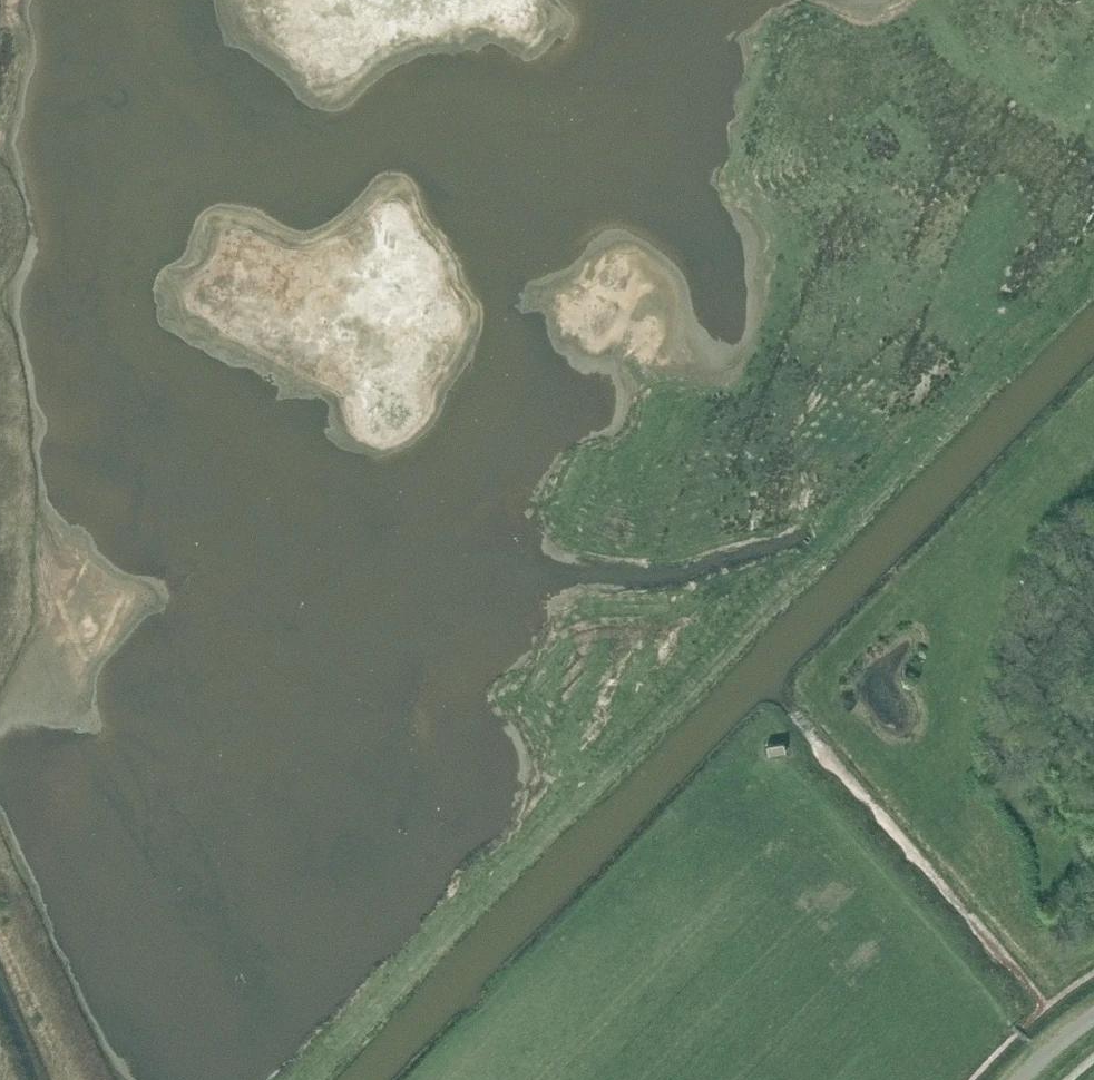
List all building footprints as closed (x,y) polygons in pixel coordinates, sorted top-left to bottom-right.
[(785,741),(768,744),(770,754),(782,752),(787,751),(785,741)]
